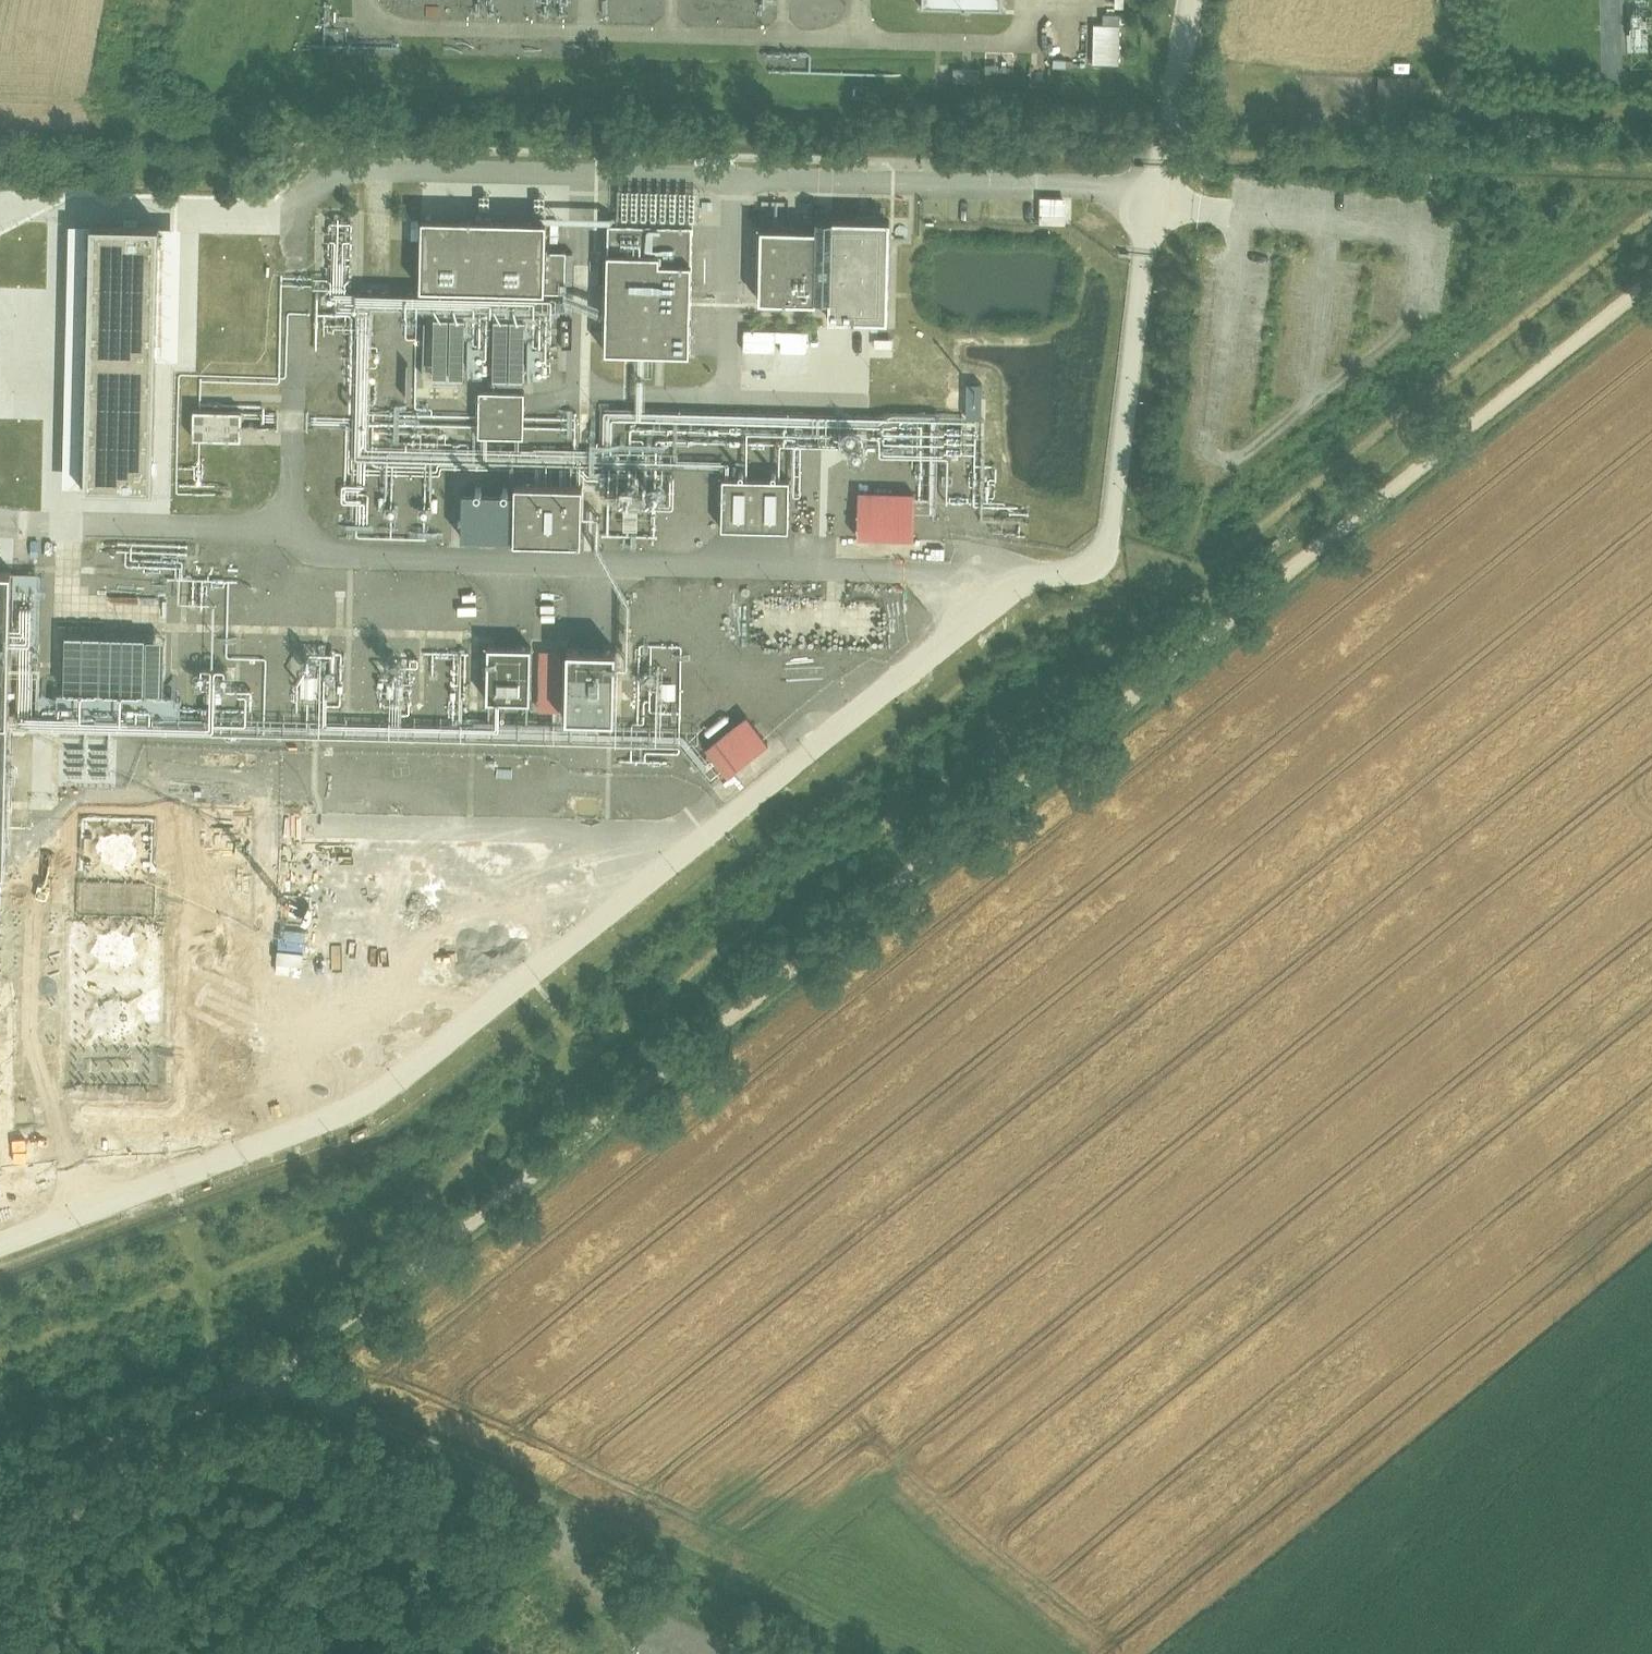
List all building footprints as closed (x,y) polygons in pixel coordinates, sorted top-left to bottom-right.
[(923,8),(1002,10),(1003,0),(923,0),(923,8)] [(1094,24),(1094,64),(1120,64),(1121,25),(1094,24)] [(1417,90),(1381,91),(1382,121),(1417,121),(1417,90)] [(1070,222),(1071,195),(1041,194),(1041,222),(1070,222)] [(548,221),(423,218),(421,288),(566,291),(568,250),(547,249),(548,221)] [(826,219),(818,219),(817,229),(763,227),(760,301),(817,303),(817,299),(824,299),(830,299),(829,318),(888,320),(892,221),(826,219)] [(694,225),(610,223),(606,351),(690,353),(694,225)] [(425,379),(467,378),(467,316),(424,316),(425,379)] [(744,328),(744,370),(807,371),(808,328),(744,328)] [(526,391),(481,390),(480,435),(525,436),(526,391)] [(243,411),(194,410),(194,439),(243,440),(243,411)] [(792,476),(725,474),(723,526),(790,529),(792,476)] [(584,484),(517,483),(517,490),(516,540),(582,541),(584,484)] [(463,539),(516,540),(517,490),(464,489),(463,539)] [(915,493),(862,491),(860,537),(914,538),(915,493)] [(0,571),(0,876),(5,876),(7,806),(12,571),(0,571)] [(67,634),(66,691),(164,693),(165,636),(67,634)] [(532,646),(489,645),(488,700),(531,701),(532,646)] [(617,648),(569,647),(567,718),(616,719),(617,648)] [(749,714),(706,747),(728,775),(771,742),(749,714)] [(210,930),(143,929),(142,986),(230,987),(231,943),(210,943),(210,930)] [(272,935),(272,989),(328,989),(328,935),(272,935)] [(127,1072),(128,992),(101,992),(101,1009),(91,1009),(91,1020),(101,1021),(100,1072),(127,1072)] [(199,1141),(196,1093),(185,1093),(183,1050),(158,1051),(160,1095),(169,1094),(171,1142),(199,1141)] [(221,1071),(195,1072),(196,1093),(222,1092),(221,1071)] [(102,1135),(128,1134),(126,1091),(100,1092),(102,1135)]
